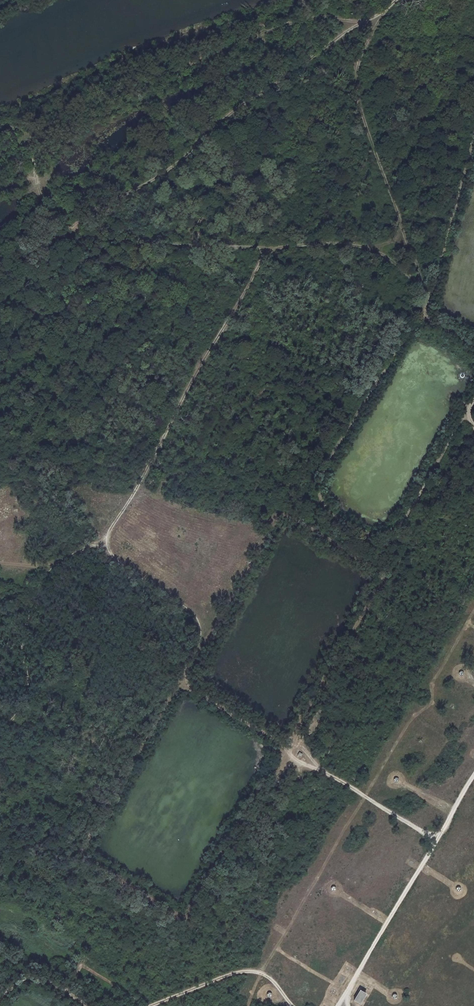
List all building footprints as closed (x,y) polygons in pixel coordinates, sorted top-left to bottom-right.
[(365,994),(359,990),(353,1000),(359,1004),(365,994)]
